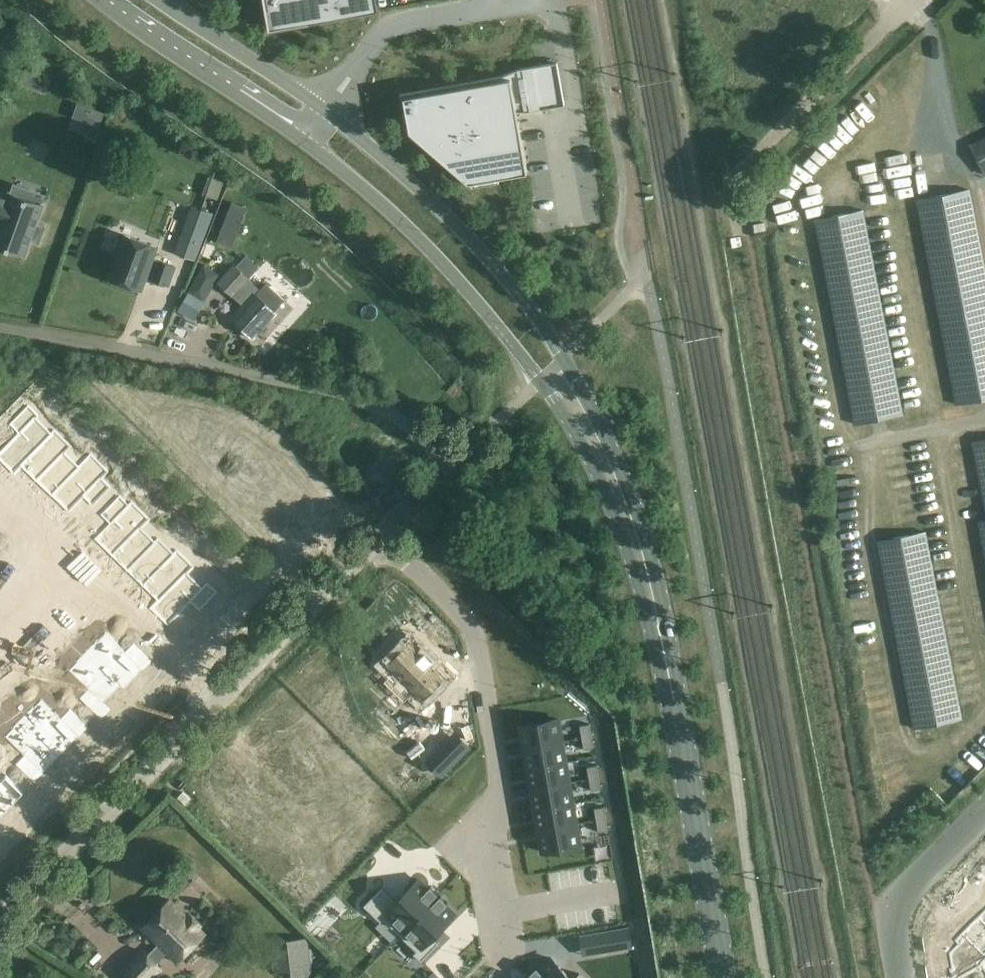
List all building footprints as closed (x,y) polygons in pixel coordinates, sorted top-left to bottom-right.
[(271,28),(330,18),(331,18),(330,18),(378,9),(376,0),(266,0),(271,28)] [(527,173),(516,111),(527,111),(564,105),(557,62),(519,69),(500,77),(400,94),(406,129),(409,128),(410,132),(468,182),(468,183),(472,182),(473,187),(498,183),(499,183),(498,178),(527,173)] [(19,82),(41,90),(48,75),(25,67),(19,82)] [(99,126),(104,112),(78,103),(73,117),(99,126)] [(972,147),(984,174),(984,141),(972,147)] [(915,200),(955,406),(984,400),(984,263),(971,188),(915,200)] [(8,197),(0,194),(0,247),(24,255),(30,240),(39,243),(45,226),(36,223),(42,205),(9,193),(8,197)] [(174,253),(196,260),(214,214),(191,206),(174,253)] [(864,209),(814,219),(854,425),(904,416),(864,209)] [(118,255),(110,279),(140,290),(144,278),(147,279),(152,281),(169,287),(177,266),(159,260),(154,258),(151,257),(155,246),(123,235),(116,254),(118,255)] [(204,265),(188,292),(204,301),(219,275),(204,265)] [(284,301),(266,283),(260,290),(235,266),(219,283),(244,306),(232,319),(253,338),(276,313),(274,312),(284,301)] [(54,417),(63,404),(46,394),(38,407),(54,417)] [(12,474),(47,438),(31,423),(37,417),(27,407),(9,426),(18,434),(0,452),(0,463),(12,474)] [(83,421),(74,430),(80,436),(89,427),(83,421)] [(89,427),(80,436),(86,441),(94,433),(89,427)] [(47,438),(12,474),(13,475),(20,467),(35,482),(63,453),(47,438)] [(975,440),(984,496),(984,439),(975,440)] [(125,441),(118,451),(133,460),(139,450),(125,441)] [(50,497),(83,463),(83,462),(77,468),(63,453),(35,482),(50,497)] [(83,463),(50,497),(67,513),(82,498),(91,507),(109,488),(83,463)] [(111,557),(144,523),(118,497),(100,516),(109,524),(94,540),(111,557)] [(175,511),(166,520),(172,525),(180,517),(175,511)] [(180,517),(172,525),(178,531),(186,522),(180,517)] [(127,572),(154,543),(140,529),(145,523),(144,523),(111,557),(127,572)] [(925,531),(876,541),(913,729),(963,720),(925,531)] [(142,587),(170,558),(154,543),(127,572),(142,587)] [(108,564),(68,546),(58,567),(98,586),(108,564)] [(149,609),(150,610),(185,573),(170,558),(142,587),(157,601),(149,609)] [(201,589),(185,573),(150,610),(167,626),(189,603),(198,612),(216,593),(206,584),(201,589)] [(105,633),(87,651),(118,682),(135,664),(142,671),(152,661),(133,643),(125,652),(105,633)] [(431,661),(425,655),(426,654),(425,653),(422,655),(410,642),(406,646),(406,645),(390,661),(391,661),(387,665),(394,672),(414,692),(421,699),(425,695),(425,696),(441,680),(440,680),(444,676),(431,663),(433,661),(432,660),(431,661)] [(101,700),(118,682),(87,651),(68,670),(88,689),(79,698),(98,716),(107,706),(101,700)] [(41,698),(22,717),(53,748),(71,730),(78,737),(87,727),(69,709),(60,718),(41,698)] [(36,765),(53,748),(22,717),(4,736),(23,755),(15,764),(33,782),(43,772),(36,765)] [(523,748),(563,741),(559,719),(520,726),(523,748)] [(589,724),(580,726),(582,738),(592,736),(589,724)] [(592,736),(582,738),(584,749),(594,748),(592,736)] [(563,741),(523,748),(527,768),(566,762),(563,741)] [(441,775),(458,758),(444,744),(427,761),(441,775)] [(531,789),(549,786),(556,785),(570,782),(566,762),(527,768),(531,789)] [(589,779),(599,777),(597,765),(587,767),(589,779)] [(8,797),(15,804),(24,794),(6,776),(0,782),(0,805),(8,797)] [(599,777),(589,779),(591,791),(601,789),(599,777)] [(560,805),(574,803),(570,782),(556,785),(549,786),(531,789),(534,806),(534,809),(534,810),(535,810),(560,805)] [(577,824),(574,803),(560,805),(535,810),(534,810),(536,820),(538,831),(540,830),(577,824)] [(596,820),(606,818),(604,807),(594,808),(596,820)] [(519,829),(525,823),(509,809),(503,815),(519,829)] [(608,830),(606,818),(596,820),(598,832),(608,830)] [(540,830),(538,831),(538,832),(542,852),(581,845),(577,824),(540,830)] [(383,919),(400,935),(437,897),(419,879),(397,902),(390,896),(373,914),(380,921),(383,919)] [(437,897),(400,935),(416,951),(413,954),(421,961),(439,943),(432,937),(455,914),(437,897)] [(123,971),(129,977),(153,977),(162,969),(157,964),(168,953),(177,962),(205,934),(171,900),(143,929),(159,944),(148,956),(143,951),(123,971)] [(946,950),(951,977),(984,977),(984,910),(946,950)] [(288,940),(293,977),(313,976),(309,937),(288,940)] [(550,958),(530,977),(571,977),(550,958)]
